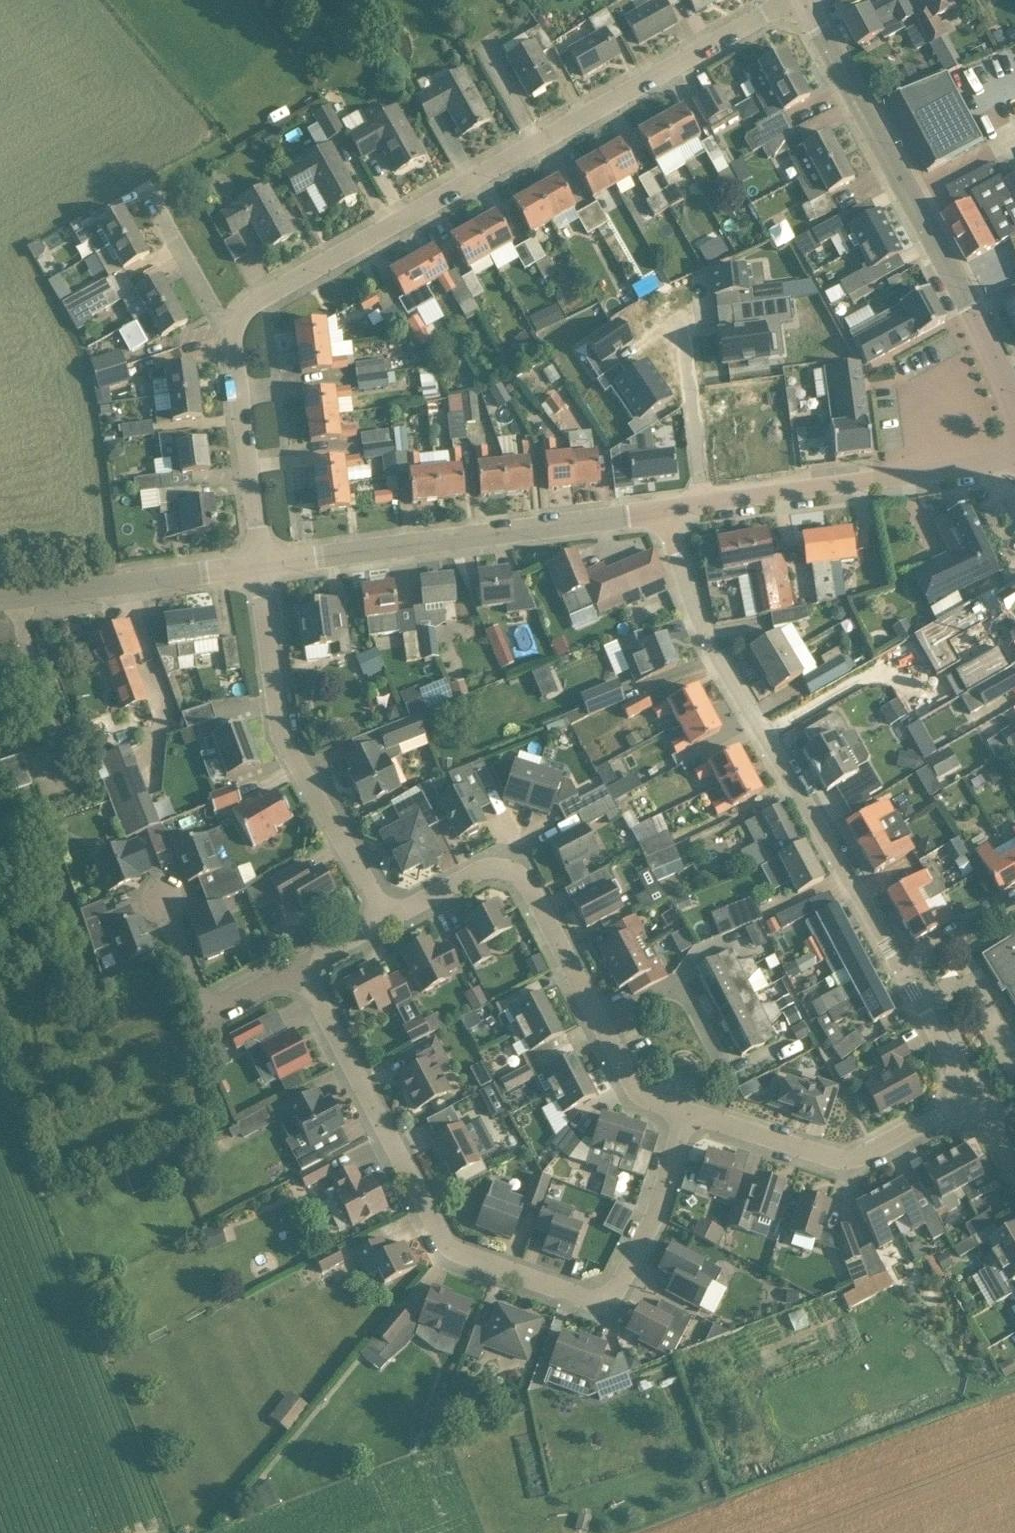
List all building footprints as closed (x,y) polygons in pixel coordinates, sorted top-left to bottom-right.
[(678,4),(676,0),(646,0),(649,5),(625,18),(640,45),(676,24),(668,10),(678,4)] [(696,13),(719,0),(689,0),(696,13)] [(882,35),(885,42),(907,30),(903,23),(915,17),(906,0),(891,0),(872,10),(870,7),(845,21),(860,47),(882,35)] [(932,45),(934,44),(945,37),(947,36),(938,19),(960,6),(956,0),(922,0),(929,12),(916,19),(932,45)] [(622,36),(612,19),(607,9),(589,21),(597,35),(569,51),(573,59),(583,76),(620,56),(612,42),(622,36)] [(554,48),(543,32),(539,26),(525,34),(531,45),(508,58),(520,80),(530,98),(556,83),(541,56),(554,48)] [(750,82),(749,82),(757,96),(797,75),(784,51),(745,73),(750,82)] [(490,121),(480,103),(463,71),(436,87),(437,88),(417,99),(429,120),(449,110),(463,136),(490,121)] [(751,153),(765,145),(793,130),(783,112),(784,112),(810,99),(797,75),(757,96),(768,120),(755,127),(757,130),(747,136),(744,142),(751,153)] [(890,100),(929,173),(985,143),(949,75),(890,100)] [(693,100),(706,124),(734,109),(734,108),(731,109),(718,86),(693,100)] [(344,132),(330,106),(327,101),(309,110),(327,142),(344,132)] [(683,108),(660,120),(678,151),(700,139),(692,125),(683,108)] [(370,125),(369,126),(361,111),(341,123),(349,137),(350,136),(362,158),(382,147),(397,173),(423,157),(414,140),(396,109),(369,124),(370,125)] [(734,109),(706,124),(712,134),(740,119),(734,109)] [(678,151),(660,120),(638,133),(647,151),(655,164),(678,151)] [(785,153),(800,179),(841,157),(828,133),(802,147),(793,130),(765,145),(773,159),(785,153)] [(728,169),(726,166),(720,154),(711,139),(700,145),(717,175),(728,169)] [(598,156),(615,187),(638,175),(630,160),(620,143),(598,156)] [(285,174),(287,177),(297,194),(316,184),(331,210),(357,195),(348,177),(329,146),(304,161),(305,163),(285,174)] [(720,154),(726,166),(734,162),(727,150),(720,154)] [(575,168),(585,186),(593,200),(615,187),(598,156),(575,168)] [(841,157),(800,179),(816,172),(823,185),(808,193),(812,202),(801,208),(808,223),(837,211),(828,195),(854,181),(841,157)] [(710,198),(724,190),(708,164),(694,172),(710,198)] [(659,169),(649,174),(669,209),(683,201),(675,186),(670,188),(659,169)] [(1014,250),(1014,172),(1007,175),(1006,174),(987,182),(1014,250)] [(654,217),(669,209),(649,174),(638,180),(649,199),(645,202),(654,217)] [(535,191),(553,222),(574,210),(575,209),(558,178),(535,191)] [(241,204),(222,215),(215,218),(220,228),(227,224),(233,234),(252,223),(267,250),(294,235),(267,187),(240,202),(241,204)] [(513,204),(522,221),(530,235),(553,222),(535,191),(513,204)] [(968,262),(1003,243),(984,209),(981,210),(976,199),(943,216),(968,262)] [(597,204),(587,209),(598,229),(608,224),(597,204)] [(84,232),(89,241),(102,234),(110,248),(136,233),(123,209),(97,224),(91,214),(69,226),(75,237),(84,232)] [(598,229),(587,209),(576,215),(579,220),(587,235),(598,229)] [(853,236),(860,249),(890,232),(879,210),(856,222),(850,211),(812,232),(820,246),(844,233),(848,239),(853,236)] [(495,213),(473,226),(490,258),(513,245),(495,213)] [(787,222),(769,230),(777,247),(795,239),(787,222)] [(490,258),(473,226),(450,239),(468,270),(490,258)] [(794,241),(800,254),(819,244),(812,232),(794,241)] [(902,254),(890,232),(860,249),(868,264),(862,267),(864,271),(840,284),(848,298),(849,297),(859,292),(870,286),(886,277),(880,266),(902,254)] [(96,256),(108,278),(123,269),(124,271),(149,256),(136,233),(110,248),(96,256)] [(238,261),(252,254),(241,234),(228,241),(238,261)] [(702,248),(710,262),(730,250),(722,237),(702,248)] [(534,239),(524,245),(544,280),(554,274),(534,239)] [(35,260),(44,256),(45,250),(40,241),(27,248),(35,260)] [(544,280),(524,245),(513,251),(524,271),(535,265),(544,280)] [(448,294),(450,292),(458,308),(473,300),(462,280),(456,270),(448,275),(433,249),(411,261),(426,287),(439,280),(448,294)] [(390,273),(400,291),(413,314),(423,308),(414,294),(426,287),(411,261),(390,273)] [(747,280),(745,265),(711,270),(714,295),(739,292),(741,305),(784,299),(782,283),(754,287),(753,279),(747,280)] [(484,294),(482,291),(472,274),(462,280),(473,300),(484,294)] [(902,283),(898,276),(887,282),(891,289),(902,283)] [(136,291),(137,293),(122,301),(126,309),(134,323),(120,331),(120,332),(174,301),(161,277),(136,291)] [(61,304),(68,316),(91,303),(112,291),(105,279),(84,291),(61,304)] [(811,281),(796,283),(798,299),(819,296),(811,281)] [(859,292),(863,299),(874,293),(872,290),(870,286),(859,292)] [(67,287),(55,294),(60,302),(71,295),(67,287)] [(364,311),(379,303),(384,311),(394,306),(385,289),(360,303),(364,311)] [(91,303),(68,316),(77,331),(94,322),(91,318),(118,303),(112,291),(91,303)] [(838,303),(832,291),(825,294),(831,307),(838,303)] [(900,306),(917,337),(918,337),(944,323),(927,291),(900,305),(900,306)] [(849,297),(853,304),(863,299),(859,292),(849,297)] [(793,323),(790,300),(741,306),(743,322),(733,323),(734,330),(719,332),(723,366),(769,360),(764,326),(793,323)] [(174,301),(120,332),(132,352),(146,344),(148,347),(149,346),(161,338),(162,339),(187,324),(174,301)] [(394,306),(380,314),(389,329),(403,321),(394,306)] [(563,321),(557,306),(543,313),(550,327),(563,321)] [(893,350),(917,337),(900,306),(876,319),(893,350)] [(866,365),(893,350),(876,319),(875,320),(868,307),(844,320),(851,333),(849,334),(866,365)] [(419,316),(406,324),(420,348),(433,341),(419,316)] [(296,326),(299,350),(342,345),(340,332),(337,332),(335,317),(325,323),(325,322),(296,326)] [(617,350),(629,343),(615,322),(583,344),(591,356),(582,361),(595,380),(616,366),(609,356),(611,355),(611,356),(618,351),(617,350)] [(526,333),(516,341),(521,349),(532,341),(526,333)] [(353,365),(352,357),(351,344),(342,345),(299,350),(302,375),(330,371),(330,370),(347,368),(347,366),(353,365)] [(438,352),(434,345),(425,350),(429,358),(438,352)] [(126,367),(121,351),(90,361),(95,378),(126,367)] [(383,361),(384,371),(392,370),(391,360),(383,361)] [(355,365),(357,378),(385,374),(384,371),(383,361),(355,364),(355,365)] [(621,406),(658,381),(645,362),(625,375),(619,366),(596,381),(604,393),(610,389),(621,406)] [(827,399),(862,394),(858,364),(823,369),(827,399)] [(195,365),(175,368),(167,369),(167,370),(151,372),(154,398),(198,392),(195,365)] [(126,367),(95,378),(99,391),(130,382),(126,367)] [(419,370),(421,381),(436,379),(432,368),(419,370)] [(395,373),(387,374),(389,386),(396,384),(395,373)] [(387,374),(357,378),(358,388),(359,392),(388,388),(389,386),(387,374)] [(658,381),(621,406),(633,423),(627,427),(634,437),(657,423),(651,413),(671,400),(658,381)] [(501,384),(489,391),(500,409),(512,402),(501,384)] [(422,389),(424,400),(439,398),(438,387),(422,389)] [(308,419),(336,415),(353,413),(350,388),(304,394),(308,419)] [(788,404),(796,403),(794,391),(786,392),(788,404)] [(198,392),(154,398),(158,424),(173,422),(202,419),(198,392)] [(479,423),(477,398),(477,394),(461,396),(466,440),(465,424),(479,423)] [(866,422),(862,394),(827,399),(831,427),(866,422)] [(447,416),(450,442),(466,440),(461,396),(447,397),(449,416),(447,416)] [(545,404),(555,417),(564,410),(555,396),(545,404)] [(788,404),(789,416),(797,415),(796,403),(788,404)] [(111,414),(110,406),(100,408),(101,416),(111,414)] [(753,424),(759,467),(783,464),(780,440),(792,438),(788,412),(774,414),(775,421),(753,424)] [(338,429),(336,415),(308,419),(311,443),(340,440),(340,439),(356,437),(355,427),(338,429)] [(734,470),(759,467),(753,424),(731,427),(730,420),(716,422),(719,448),(731,446),(734,470)] [(153,436),(152,422),(122,426),(124,440),(153,436)] [(867,422),(866,422),(831,427),(830,427),(835,457),(871,452),(867,422)] [(392,430),(395,454),(409,453),(406,428),(392,430)] [(654,453),(650,428),(610,454),(613,475),(631,472),(633,482),(676,476),(673,451),(654,453)] [(797,431),(799,443),(807,442),(805,430),(797,431)] [(363,447),(375,445),(374,433),(361,435),(363,447)] [(159,438),(162,461),(154,462),(156,477),(134,480),(136,494),(140,494),(191,487),(190,474),(209,471),(205,440),(178,444),(177,435),(159,438)] [(574,487),(570,443),(569,443),(570,456),(555,457),(553,441),(543,442),(548,490),(574,487)] [(597,453),(592,454),(591,441),(570,443),(574,487),(600,485),(597,453)] [(364,457),(365,460),(383,458),(394,456),(395,456),(395,455),(393,443),(375,445),(363,447),(364,457)] [(518,461),(503,463),(506,494),(532,491),(530,471),(527,443),(516,445),(518,461)] [(506,494),(503,463),(488,465),(486,448),(475,449),(478,477),(480,497),(506,494)] [(450,468),(435,469),(438,501),(464,498),(460,451),(449,452),(450,468)] [(408,455),(411,484),(413,503),(438,501),(435,469),(421,471),(419,454),(408,455)] [(314,463),(317,488),(346,484),(344,470),(360,467),(359,458),(342,460),(341,460),(314,463)] [(349,508),(347,488),(346,484),(317,488),(320,512),(349,508)] [(194,486),(191,487),(140,494),(142,510),(160,508),(161,514),(176,512),(179,537),(213,532),(212,526),(216,525),(212,499),(196,501),(194,486)] [(391,493),(374,495),(376,505),(392,502),(391,493)] [(964,548),(913,572),(930,604),(981,580),(999,571),(967,505),(948,514),(964,548)] [(758,616),(771,614),(793,610),(793,607),(788,575),(784,556),(772,558),(767,531),(739,536),(747,578),(750,577),(758,616)] [(850,531),(826,534),(836,601),(847,600),(845,587),(843,587),(840,562),(854,560),(853,551),(850,531)] [(747,578),(739,536),(738,532),(718,536),(718,533),(715,534),(716,537),(699,540),(708,585),(747,578)] [(803,537),(805,557),(806,566),(811,566),(816,604),(836,601),(826,534),(803,537)] [(794,550),(789,551),(786,555),(787,561),(791,564),(797,563),(800,558),(799,553),(797,552),(794,550)] [(596,615),(606,611),(625,604),(622,596),(664,579),(653,552),(586,580),(575,553),(547,565),(560,598),(561,597),(569,617),(593,608),(596,615)] [(479,575),(483,608),(506,606),(507,614),(536,610),(528,592),(522,594),(510,596),(507,571),(479,575)] [(420,582),(423,601),(423,608),(443,606),(444,616),(445,623),(457,622),(455,598),(452,578),(420,582)] [(399,633),(397,616),(395,605),(393,585),(362,590),(366,619),(367,619),(369,637),(399,633)] [(979,600),(991,619),(995,616),(998,621),(1009,614),(1014,622),(1014,588),(1001,597),(996,590),(979,600)] [(991,619),(979,600),(937,624),(949,644),(991,619)] [(300,610),(303,630),(305,649),(331,646),(332,655),(350,653),(350,645),(347,626),(335,627),(331,602),(313,604),(313,608),(300,610)] [(774,628),(791,625),(795,624),(795,623),(808,620),(805,607),(793,610),(771,614),(774,628)] [(217,641),(216,632),(213,612),(189,615),(193,644),(217,641)] [(189,615),(165,619),(167,629),(169,647),(157,649),(157,648),(156,648),(157,650),(167,677),(180,672),(180,671),(178,660),(195,658),(195,657),(196,657),(193,644),(189,615)] [(892,628),(900,643),(915,635),(906,620),(892,628)] [(949,644),(937,624),(916,636),(938,676),(960,662),(949,644)] [(131,657),(139,654),(133,638),(129,640),(124,625),(95,636),(102,654),(122,709),(146,701),(131,657)] [(514,664),(498,627),(485,633),(501,670),(514,664)] [(1006,634),(1014,649),(1014,629),(1006,634)] [(421,632),(424,659),(439,657),(435,630),(432,630),(421,632)] [(421,661),(417,633),(402,635),(406,663),(421,661)] [(789,654),(776,633),(749,650),(761,670),(789,654)] [(636,683),(654,676),(677,666),(665,636),(645,644),(641,634),(619,643),(630,670),(636,683)] [(227,672),(241,670),(236,638),(221,640),(221,641),(222,641),(227,672)] [(964,686),(967,693),(1012,667),(1000,646),(956,672),(960,679),(964,686)] [(356,657),(364,677),(367,675),(368,678),(382,672),(380,669),(373,650),(356,657)] [(789,654),(761,670),(774,692),(802,675),(789,654)] [(843,662),(840,657),(825,665),(801,679),(810,696),(849,673),(843,662)] [(1002,674),(960,698),(970,716),(1014,691),(1014,666),(1002,674)] [(553,668),(536,673),(543,695),(559,691),(553,668)] [(854,671),(843,677),(847,684),(858,678),(854,671)] [(960,679),(956,672),(945,678),(949,685),(960,679)] [(843,677),(833,683),(837,690),(847,684),(843,677)] [(960,679),(949,685),(953,692),(964,686),(960,679)] [(469,695),(464,681),(451,685),(455,699),(469,695)] [(624,703),(616,683),(580,698),(588,718),(624,703)] [(827,696),(837,690),(833,683),(822,689),(827,696)] [(957,699),(967,693),(964,686),(953,692),(957,699)] [(428,709),(418,687),(400,695),(409,717),(428,709)] [(696,688),(679,697),(653,711),(658,720),(672,712),(679,725),(708,710),(696,688)] [(827,696),(822,689),(812,695),(816,702),(827,696)] [(652,708),(645,695),(622,707),(629,720),(652,708)] [(816,702),(812,695),(801,702),(804,709),(816,702)] [(884,707),(892,725),(909,717),(901,700),(884,707)] [(183,714),(188,729),(216,720),(211,705),(183,714)] [(675,755),(677,754),(720,731),(708,710),(679,725),(686,737),(649,757),(655,767),(658,766),(663,775),(681,766),(675,755)] [(815,772),(860,745),(854,733),(849,732),(838,712),(804,731),(812,746),(803,751),(811,765),(815,772)] [(418,715),(379,731),(387,751),(426,736),(418,715)] [(919,722),(913,725),(906,729),(913,740),(926,733),(919,722)] [(226,777),(260,765),(254,749),(256,748),(253,739),(251,740),(245,724),(211,736),(226,777)] [(987,744),(996,760),(1014,749),(1014,726),(987,744)] [(191,729),(180,733),(185,746),(196,742),(191,729)] [(319,749),(334,743),(329,732),(314,738),(319,749)] [(631,749),(643,742),(637,732),(625,739),(631,749)] [(358,783),(354,785),(363,806),(399,788),(399,787),(396,788),(390,777),(393,775),(384,758),(381,759),(374,745),(346,758),(358,783)] [(836,787),(845,802),(866,790),(869,796),(882,789),(876,777),(867,761),(868,758),(860,745),(815,772),(819,778),(827,792),(836,787)] [(128,749),(103,759),(111,779),(102,783),(114,811),(148,798),(128,749)] [(714,774),(720,786),(749,771),(737,749),(694,772),(699,782),(714,774)] [(906,754),(903,769),(915,771),(924,766),(915,751),(908,750),(908,754),(906,754)] [(939,754),(927,761),(938,780),(950,773),(939,754)] [(32,786),(22,755),(0,762),(0,772),(7,794),(32,786)] [(470,766),(484,791),(495,785),(481,760),(470,766)] [(443,761),(443,770),(452,770),(452,761),(443,761)] [(491,768),(501,787),(500,789),(502,790),(502,788),(507,789),(504,801),(526,808),(538,771),(515,764),(505,761),(491,768)] [(611,763),(601,768),(610,787),(620,781),(611,763)] [(993,785),(1005,778),(998,765),(986,772),(993,785)] [(485,794),(484,791),(470,766),(448,774),(457,791),(450,795),(452,798),(441,805),(458,838),(465,834),(469,836),(478,832),(478,828),(486,824),(473,800),(485,794)] [(437,768),(433,770),(431,775),(432,780),(440,776),(437,768)] [(561,778),(538,771),(526,808),(549,816),(553,804),(558,805),(558,807),(559,808),(559,806),(578,796),(571,782),(561,779),(561,778)] [(749,771),(720,786),(727,798),(712,806),(718,816),(761,793),(749,771)] [(639,773),(613,788),(620,800),(646,786),(639,773)] [(934,777),(921,785),(929,798),(942,790),(934,777)] [(209,796),(215,813),(241,804),(235,787),(209,796)] [(571,805),(577,816),(611,798),(605,787),(571,805)] [(277,792),(262,800),(260,796),(233,812),(253,847),(277,833),(275,830),(293,820),(277,792)] [(438,824),(424,797),(422,793),(404,803),(393,809),(401,824),(382,834),(387,844),(382,846),(389,860),(394,857),(403,875),(422,866),(424,870),(438,863),(436,858),(440,856),(426,830),(438,824)] [(114,811),(125,839),(147,831),(159,826),(148,798),(114,811)] [(611,798),(577,816),(582,827),(551,843),(565,870),(598,853),(584,828),(606,816),(610,824),(621,818),(611,798)] [(882,837),(882,836),(900,826),(886,802),(846,825),(860,849),(882,837)] [(749,872),(768,863),(768,864),(772,862),(804,845),(783,804),(765,814),(745,825),(756,845),(739,853),(749,872)] [(639,845),(644,859),(673,847),(667,833),(658,837),(651,820),(639,825),(630,829),(639,845)] [(213,873),(218,886),(240,877),(235,863),(221,829),(206,835),(189,841),(188,839),(176,844),(177,846),(174,847),(189,883),(198,879),(213,873)] [(882,837),(860,849),(874,874),(914,851),(907,839),(890,849),(882,837)] [(170,850),(165,838),(152,844),(157,855),(170,850)] [(918,843),(925,855),(936,848),(932,841),(926,839),(918,843)] [(150,871),(138,841),(125,847),(124,845),(95,857),(103,878),(101,879),(106,891),(108,890),(109,893),(127,885),(126,881),(150,871)] [(761,868),(773,892),(792,882),(798,894),(823,880),(804,845),(772,862),(768,864),(761,868)] [(989,876),(999,893),(1014,884),(1014,865),(1010,856),(998,864),(987,846),(975,853),(989,876)] [(680,861),(673,847),(644,859),(651,873),(657,882),(684,872),(680,861)] [(964,856),(954,862),(963,878),(974,872),(964,856)] [(305,910),(308,914),(323,905),(321,900),(335,892),(321,867),(307,876),(299,864),(270,881),(285,906),(297,898),(304,910),(305,910)] [(622,893),(608,868),(587,879),(594,891),(573,902),(587,928),(623,910),(616,896),(622,893)] [(886,894),(901,919),(922,906),(944,893),(930,868),(904,884),(886,894)] [(585,869),(569,878),(573,885),(589,877),(585,869)] [(218,886),(223,900),(246,891),(244,886),(240,877),(218,886)] [(252,886),(258,905),(274,900),(268,881),(252,886)] [(667,898),(659,886),(645,893),(652,906),(667,898)] [(754,898),(711,914),(720,937),(762,922),(754,898)] [(85,923),(108,915),(103,902),(80,911),(85,923)] [(226,916),(221,903),(209,908),(191,915),(197,928),(192,930),(204,960),(207,958),(208,961),(220,956),(219,954),(240,945),(228,916),(226,916)] [(456,936),(472,968),(491,958),(484,945),(511,931),(497,903),(487,909),(485,904),(471,911),(474,916),(464,921),(468,930),(456,936)] [(813,915),(807,903),(776,918),(782,930),(813,915)] [(815,916),(815,918),(805,923),(818,949),(851,932),(837,905),(815,916)] [(954,920),(947,908),(929,919),(922,906),(901,919),(915,943),(954,920)] [(602,962),(607,970),(651,947),(634,916),(613,927),(619,938),(598,949),(604,961),(602,962)] [(108,929),(123,965),(139,958),(140,961),(152,956),(151,954),(154,953),(139,917),(108,929)] [(779,930),(774,920),(766,924),(772,934),(779,930)] [(680,921),(672,925),(676,933),(684,929),(680,921)] [(750,940),(761,934),(756,924),(745,930),(749,938),(750,940)] [(692,948),(683,930),(672,936),(681,954),(692,948)] [(851,932),(818,949),(832,976),(865,958),(851,932)] [(982,957),(1000,985),(1002,983),(1014,1004),(1014,937),(982,957)] [(435,949),(432,942),(430,939),(401,953),(422,993),(451,978),(448,974),(459,969),(446,944),(435,949)] [(803,944),(809,955),(818,950),(812,939),(803,944)] [(667,977),(657,958),(651,947),(607,970),(611,978),(613,977),(619,989),(631,983),(637,993),(667,977)] [(707,990),(756,965),(753,959),(737,962),(731,950),(695,968),(707,990)] [(818,950),(809,955),(815,966),(824,961),(818,950)] [(865,958),(832,976),(833,977),(844,971),(850,983),(811,1004),(817,1017),(879,985),(865,958)] [(399,975),(385,982),(374,962),(361,969),(363,974),(345,983),(360,1011),(375,1003),(379,1010),(394,1002),(398,1010),(413,1002),(399,975)] [(783,969),(788,978),(789,980),(801,974),(795,963),(783,969)] [(707,990),(719,1012),(754,994),(748,982),(759,971),(756,965),(707,990)] [(879,985),(817,1017),(818,1018),(828,1013),(829,1015),(817,1022),(832,1049),(841,1061),(866,1043),(857,1031),(844,1040),(835,1025),(864,1009),(872,1024),(894,1012),(879,985)] [(479,988),(464,995),(473,1013),(488,1005),(479,988)] [(551,1014),(540,994),(523,1003),(518,993),(494,1006),(499,1016),(499,1019),(502,1027),(506,1027),(510,1036),(551,1014)] [(730,1034),(779,1009),(775,1003),(760,1005),(754,994),(719,1012),(730,1034)] [(793,1004),(789,997),(777,1004),(780,1011),(793,1004)] [(801,1021),(795,1009),(795,1008),(783,1014),(789,1026),(801,1021)] [(779,1009),(730,1034),(742,1057),(777,1038),(771,1026),(782,1015),(779,1009)] [(430,1017),(436,1030),(446,1025),(440,1012),(430,1017)] [(562,1036),(551,1014),(510,1036),(515,1045),(524,1041),(529,1052),(521,1056),(527,1067),(552,1054),(547,1044),(562,1036)] [(402,1028),(411,1045),(431,1035),(423,1021),(421,1017),(406,1025),(402,1028)] [(258,1022),(230,1036),(237,1050),(265,1035),(258,1022)] [(793,1029),(799,1041),(810,1036),(803,1023),(802,1024),(793,1029)] [(294,1032),(262,1048),(279,1081),(280,1080),(296,1071),(311,1064),(294,1032)] [(411,1070),(399,1077),(416,1110),(450,1092),(437,1068),(447,1062),(435,1039),(403,1056),(411,1070)] [(865,1086),(870,1096),(880,1114),(902,1102),(903,1105),(921,1095),(905,1065),(903,1066),(899,1059),(908,1054),(901,1041),(878,1054),(885,1067),(887,1065),(891,1072),(865,1086)] [(211,1061),(226,1053),(221,1042),(206,1050),(211,1061)] [(538,1089),(543,1098),(584,1077),(573,1056),(557,1064),(552,1054),(527,1067),(527,1068),(500,1082),(505,1094),(542,1075),(546,1085),(538,1089)] [(838,1067),(845,1079),(861,1069),(854,1057),(838,1067)] [(297,1073),(296,1071),(280,1080),(286,1092),(302,1084),(297,1073)] [(492,1082),(488,1075),(476,1081),(480,1088),(492,1082)] [(837,1087),(816,1081),(814,1085),(786,1076),(784,1083),(776,1081),(769,1105),(794,1113),(793,1116),(825,1126),(837,1087)] [(584,1077),(543,1098),(548,1107),(556,1102),(562,1115),(595,1098),(584,1077)] [(508,1111),(495,1085),(480,1093),(493,1118),(508,1111)] [(751,1096),(745,1085),(738,1089),(744,1100),(751,1096)] [(330,1100),(327,1101),(324,1104),(316,1091),(285,1109),(300,1136),(303,1134),(311,1148),(333,1137),(331,1133),(344,1127),(330,1100)] [(596,1174),(605,1177),(623,1122),(601,1115),(595,1134),(586,1165),(598,1169),(596,1174)] [(236,1124),(237,1127),(241,1135),(243,1139),(259,1131),(251,1116),(236,1124)] [(479,1118),(462,1127),(461,1125),(432,1140),(440,1155),(441,1155),(452,1177),(480,1162),(480,1161),(497,1152),(479,1118)] [(623,1122),(605,1177),(615,1180),(618,1170),(632,1174),(645,1178),(653,1154),(640,1150),(646,1129),(623,1122)] [(575,1132),(566,1125),(551,1145),(560,1152),(575,1132)] [(575,1132),(560,1152),(569,1159),(584,1139),(575,1132)] [(966,1146),(944,1158),(965,1196),(966,1196),(970,1203),(978,1198),(990,1192),(1000,1187),(997,1180),(985,1158),(975,1163),(966,1146)] [(734,1202),(743,1174),(731,1170),(734,1160),(708,1152),(699,1183),(711,1187),(709,1194),(734,1202)] [(923,1191),(933,1209),(935,1213),(945,1207),(948,1212),(960,1206),(957,1201),(965,1196),(944,1158),(924,1168),(933,1186),(923,1191)] [(331,1175),(324,1162),(300,1175),(307,1188),(331,1175)] [(130,1190),(149,1182),(144,1167),(143,1167),(124,1174),(130,1190)] [(362,1184),(354,1168),(333,1179),(341,1195),(337,1197),(353,1227),(387,1209),(371,1179),(362,1184)] [(540,1212),(551,1180),(532,1174),(523,1202),(522,1206),(523,1206),(540,1212)] [(772,1222),(778,1203),(784,1184),(757,1175),(747,1206),(734,1202),(727,1226),(749,1233),(754,1216),(772,1222)] [(911,1230),(924,1224),(920,1216),(911,1198),(901,1180),(878,1193),(894,1223),(905,1217),(911,1230)] [(493,1183),(487,1199),(477,1227),(511,1240),(521,1212),(523,1206),(522,1206),(523,1202),(508,1197),(511,1190),(493,1183)] [(886,1227),(894,1223),(878,1193),(856,1205),(865,1222),(879,1248),(893,1241),(886,1227)] [(815,1244),(827,1248),(830,1236),(820,1233),(829,1203),(803,1195),(790,1233),(816,1241),(815,1244)] [(546,1199),(545,1201),(537,1223),(551,1229),(543,1251),(570,1261),(582,1227),(569,1222),(574,1209),(546,1199)] [(616,1202),(612,1211),(630,1220),(636,1208),(616,1202)] [(933,1227),(928,1230),(933,1241),(939,1238),(947,1233),(938,1218),(935,1213),(933,1209),(926,1213),(933,1227)] [(723,1231),(700,1219),(692,1235),(715,1246),(723,1231)] [(832,1236),(838,1252),(843,1264),(845,1264),(860,1258),(858,1252),(848,1224),(830,1231),(832,1236)] [(991,1266),(1014,1252),(1014,1226),(1001,1234),(996,1224),(973,1237),(979,1247),(987,1242),(993,1253),(986,1258),(991,1266)] [(206,1251),(227,1245),(221,1225),(200,1231),(206,1251)] [(417,1268),(404,1243),(383,1253),(377,1241),(353,1253),(366,1278),(378,1272),(384,1285),(417,1268)] [(672,1245),(659,1270),(674,1277),(666,1292),(698,1308),(712,1282),(715,1284),(722,1271),(704,1262),(704,1261),(672,1245)] [(860,1258),(868,1279),(886,1273),(871,1245),(858,1252),(860,1258)] [(344,1264),(336,1248),(314,1260),(322,1275),(344,1264)] [(1012,1294),(1014,1293),(1014,1252),(991,1266),(980,1273),(998,1303),(1001,1301),(1012,1294)] [(953,1265),(946,1253),(936,1259),(943,1271),(953,1265)] [(893,1286),(886,1273),(868,1279),(861,1282),(868,1299),(893,1286)] [(451,1357),(457,1341),(471,1304),(449,1296),(450,1293),(433,1287),(420,1323),(429,1326),(424,1337),(437,1342),(434,1350),(451,1357)] [(790,1292),(789,1302),(797,1303),(798,1293),(790,1292)] [(672,1357),(681,1338),(692,1318),(678,1310),(660,1301),(654,1313),(640,1306),(628,1330),(641,1337),(640,1341),(657,1350),(672,1357)] [(475,1327),(465,1355),(479,1361),(484,1346),(526,1361),(541,1321),(522,1314),(520,1315),(514,1314),(513,1311),(498,1306),(488,1332),(475,1327)] [(375,1336),(389,1347),(412,1319),(397,1308),(375,1336)] [(713,1326),(705,1343),(729,1333),(713,1326)] [(562,1333),(555,1352),(550,1366),(593,1381),(606,1345),(591,1340),(590,1343),(562,1333)] [(1003,1350),(999,1345),(990,1351),(995,1360),(1001,1356),(1003,1350)] [(621,1376),(626,1373),(630,1372),(625,1359),(623,1354),(616,1356),(615,1360),(608,1380),(621,1376)] [(638,1360),(632,1357),(625,1359),(630,1371),(641,1367),(638,1360)] [(310,1409),(299,1400),(280,1426),(291,1434),(310,1409)] [(586,1532),(590,1517),(581,1515),(577,1530),(586,1532)]
